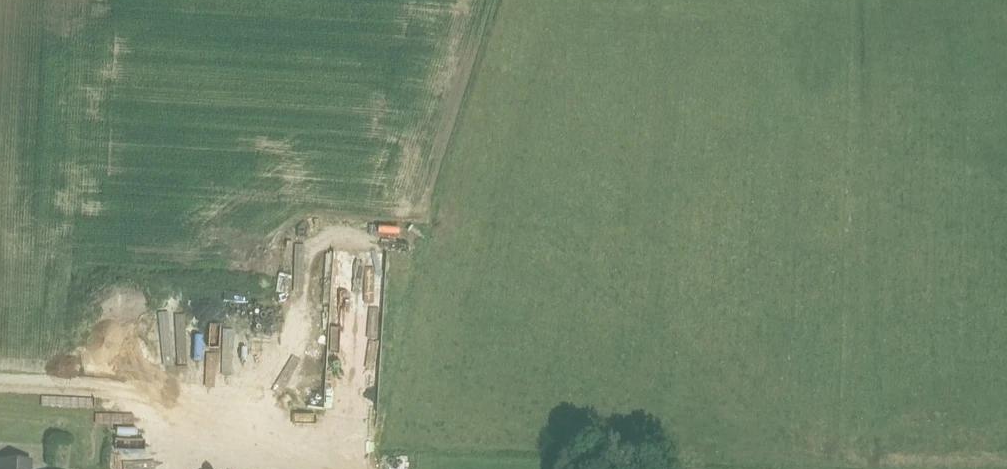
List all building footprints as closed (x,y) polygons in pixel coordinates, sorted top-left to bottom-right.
[(337,240),(337,254),(368,254),(369,241),(337,240)] [(266,337),(107,338),(107,369),(266,369),(266,337)] [(32,461),(1,459),(0,468),(32,468),(32,461)]
